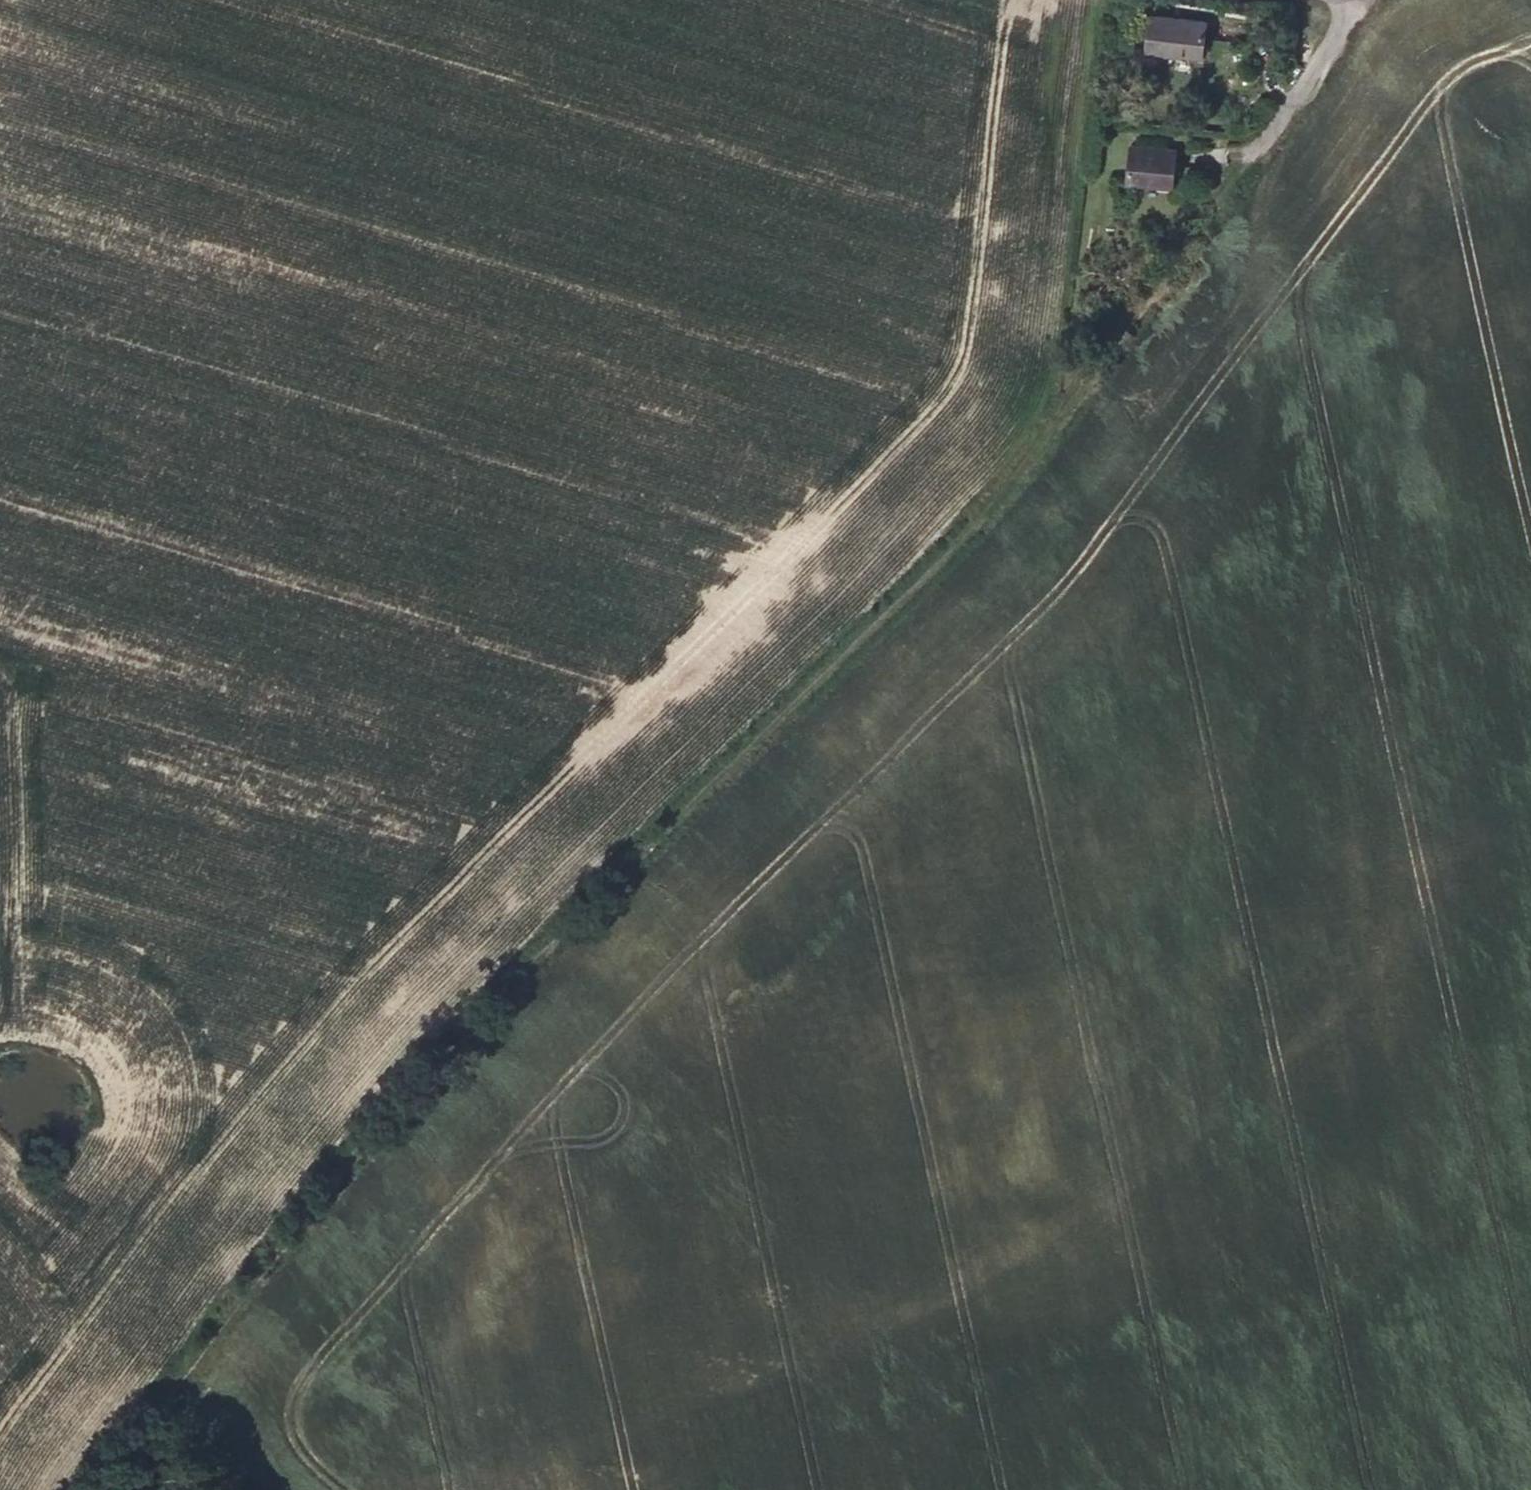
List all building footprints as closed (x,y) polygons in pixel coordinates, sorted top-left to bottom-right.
[(1227,21),(1171,15),(1169,49),(1225,55),(1227,21)] [(1199,116),(1151,114),(1149,151),(1195,156),(1199,116)]
